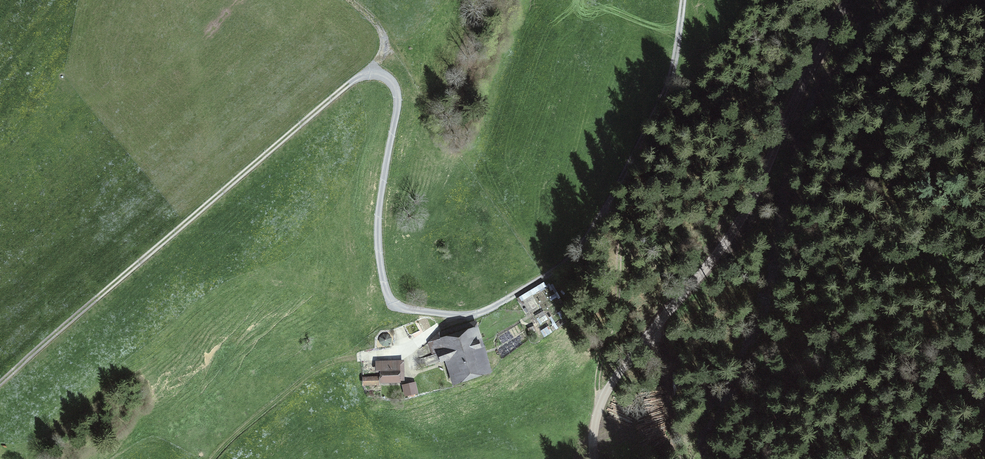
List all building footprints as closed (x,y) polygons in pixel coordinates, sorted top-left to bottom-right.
[(485,368),(470,323),(439,333),(429,342),(432,355),(438,353),(440,360),(448,357),(456,378),(485,368)] [(402,362),(378,362),(378,371),(384,371),(385,380),(399,380),(399,376),(402,376),(402,362)] [(407,394),(419,390),(416,378),(403,382),(407,394)]
